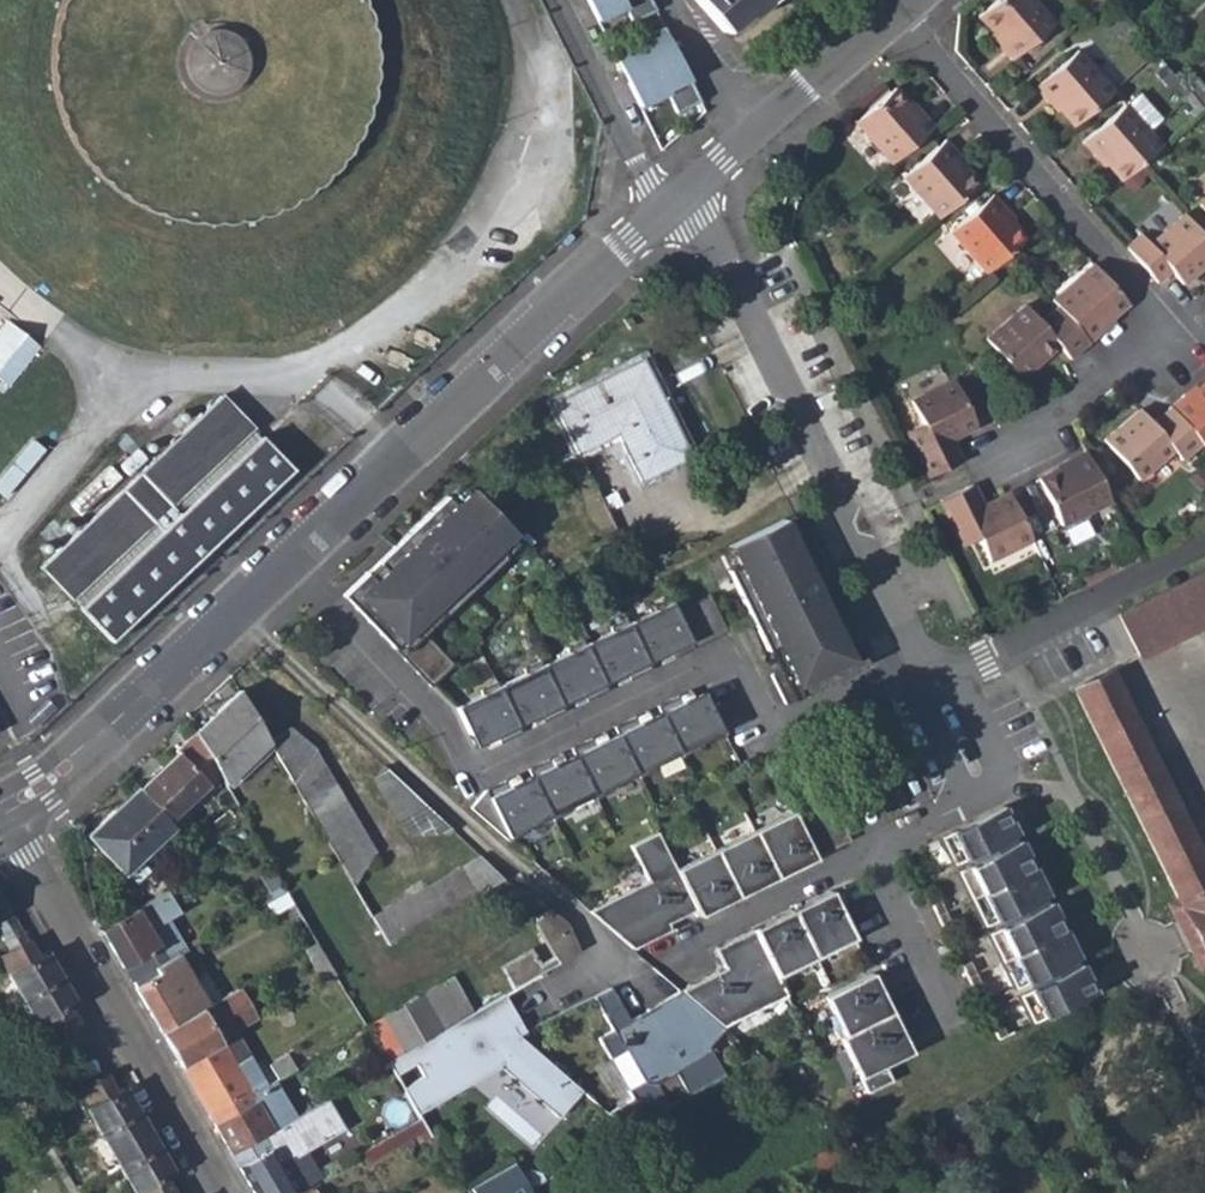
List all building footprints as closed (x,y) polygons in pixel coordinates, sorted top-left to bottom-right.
[(55,30),(53,63),(59,96),(71,127),(89,154),(113,178),(141,196),(172,208),(205,213),(238,212),(270,203),(300,188),(326,168),(347,142),(363,113),(372,81),(374,48),(369,15),(364,0),(63,0),(55,30)] [(594,20),(621,7),(628,22),(652,10),(647,0),(584,0),(594,20)] [(719,29),(754,0),(693,0),(719,29)] [(1009,62),(1049,26),(1027,0),(997,0),(976,19),(999,44),(996,47),(1009,62)] [(660,27),(610,51),(636,106),(663,93),(673,113),(697,101),(660,27)] [(1048,100),(1073,128),(1111,95),(1073,52),(1032,88),(1045,102),(1048,100)] [(1155,77),(1169,93),(1178,84),(1164,68),(1155,77)] [(852,125),(890,167),(932,130),(918,114),(915,117),(890,90),(852,125)] [(1095,155),(1120,183),(1142,164),(1160,148),(1145,131),(1158,119),(1135,94),(1079,143),(1092,158),(1095,155)] [(900,180),(938,222),(977,187),(952,159),(955,156),(943,142),(900,180)] [(948,235),(984,276),(1009,253),(1024,240),(1001,214),(1005,211),(991,196),(948,235)] [(1159,284),(1174,270),(1185,281),(1204,263),(1204,235),(1184,211),(1150,241),(1142,234),(1126,248),(1159,284)] [(1057,306),(1089,344),(1104,330),(1100,325),(1125,302),(1091,263),(1051,300),(1057,306)] [(985,342),(1019,381),(1057,347),(1070,361),(1089,344),(1057,306),(1039,322),(1025,306),(985,342)] [(9,374),(42,339),(14,314),(0,330),(0,366),(9,374)] [(614,423),(641,478),(689,454),(642,360),(554,404),(573,442),(614,423)] [(906,431),(930,479),(962,463),(950,440),(975,428),(951,380),(909,401),(921,424),(906,431)] [(1204,442),(1204,383),(1191,396),(1187,392),(1172,404),(1203,439),(1204,442)] [(39,567),(107,639),(288,467),(221,396),(39,567)] [(1185,456),(1203,439),(1172,404),(1156,420),(1143,406),(1107,437),(1142,477),(1176,445),(1185,456)] [(1040,477),(1063,523),(1113,498),(1086,448),(1070,457),(1072,461),(1040,477)] [(980,536),(991,559),(1033,538),(1009,492),(983,506),(971,484),(941,500),(964,544),(980,536)] [(460,485),(448,497),(454,504),(466,492),(460,485)] [(366,572),(342,595),(429,686),(453,664),(422,632),(416,625),(433,609),(440,616),(441,617),(504,557),(503,556),(497,550),(510,538),(515,533),(472,487),(466,492),(454,504),(448,497),(447,496),(393,547),(401,555),(373,580),(366,572)] [(736,567),(727,572),(765,652),(775,647),(785,668),(770,676),(784,705),(866,665),(802,537),(792,541),(783,520),(726,548),(736,567)] [(497,550),(503,556),(516,544),(510,538),(497,550)] [(393,547),(366,572),(373,580),(401,555),(393,547)] [(1140,657),(1204,624),(1204,572),(1120,615),(1140,657)] [(676,613),(694,649),(727,633),(709,597),(676,613)] [(628,624),(647,664),(669,653),(672,660),(694,649),(676,613),(669,598),(652,607),(655,611),(628,624)] [(416,625),(422,632),(440,616),(433,609),(416,625)] [(585,645),(604,684),(625,674),(628,681),(651,670),(647,664),(628,624),(626,620),(609,627),(611,632),(585,645)] [(568,653),(542,666),(561,705),(582,695),(585,702),(590,700),(607,691),(604,684),(585,645),(583,641),(566,649),(568,653)] [(498,686),(518,726),(539,716),(542,722),(564,712),(561,705),(542,666),(540,661),(523,670),(525,675),(498,686)] [(1178,899),(1204,886),(1204,858),(1111,671),(1075,689),(1178,899)] [(475,747),(496,737),(499,743),(521,732),(518,726),(498,686),(496,682),(480,691),(482,695),(455,707),(475,747)] [(224,783),(268,740),(239,690),(195,734),(218,773),(224,783)] [(722,732),(703,692),(682,703),(679,696),(657,707),(660,713),(679,753),(681,757),(698,749),(696,745),(722,732)] [(617,734),(636,774),(638,778),(655,769),(652,766),(679,753),(660,713),(639,724),(635,717),(613,728),(617,734)] [(268,740),(353,886),(376,851),(313,745),(289,726),(268,740)] [(195,734),(176,754),(207,784),(218,773),(195,734)] [(574,755),(593,795),(595,799),(611,791),(609,786),(636,774),(617,734),(596,744),(592,738),(570,749),(574,755)] [(142,792),(169,821),(207,784),(176,754),(140,790),(142,792)] [(549,759),(527,770),(530,776),(549,815),(551,820),(568,811),(566,807),(593,795),(574,755),(553,766),(549,759)] [(372,777),(406,833),(448,833),(453,829),(386,767),(372,777)] [(470,807),(509,840),(526,832),(524,828),(549,815),(530,776),(509,786),(506,780),(484,790),(470,807)] [(86,837),(123,874),(174,826),(169,821),(142,792),(117,816),(113,810),(86,837)] [(954,864),(1017,833),(1003,805),(940,837),(954,864)] [(649,880),(588,910),(632,948),(671,928),(668,922),(664,915),(674,910),(677,918),(696,908),(699,915),(849,839),(834,807),(799,824),(793,811),(676,867),(658,831),(631,843),(649,880)] [(984,926),(1047,895),(1034,868),(1020,840),(957,871),(984,926)] [(372,917),(386,942),(504,876),(481,855),(372,917)] [(536,864),(548,874),(555,871),(541,858),(536,864)] [(1204,954),(1204,886),(1178,899),(1186,915),(1202,948),(1204,954)] [(718,970),(679,989),(681,991),(721,1026),(786,994),(777,975),(855,937),(831,890),(715,947),(724,967),(727,972),(720,975),(718,970)] [(11,949),(27,940),(0,892),(0,931),(11,949)] [(101,931),(131,982),(178,955),(186,949),(169,920),(180,914),(168,892),(135,910),(101,931)] [(943,927),(951,923),(939,900),(931,904),(943,927)] [(1014,987),(1077,956),(1064,930),(1051,902),(987,933),(1014,987)] [(501,967),(513,988),(577,950),(561,923),(547,908),(531,918),(553,956),(538,965),(530,950),(501,967)] [(668,922),(677,918),(674,910),(664,915),(668,922)] [(1192,953),(1202,948),(1186,915),(1176,920),(1192,953)] [(7,975),(20,998),(58,976),(45,954),(37,958),(27,940),(11,949),(0,956),(10,973),(7,975)] [(304,949),(322,981),(334,974),(316,943),(304,949)] [(131,982),(160,1033),(198,1011),(208,1005),(178,955),(131,982)] [(973,989),(981,985),(970,961),(961,965),(973,989)] [(1031,1022),(1094,991),(1081,963),(1018,994),(1031,1022)] [(724,967),(718,970),(720,975),(727,972),(724,967)] [(872,972),(824,995),(843,1034),(839,1037),(866,1092),(892,1080),(884,1065),(911,1051),(891,1011),(872,972)] [(20,998),(47,1039),(75,1022),(65,1004),(72,1000),(58,976),(20,998)] [(593,998),(603,1015),(620,1005),(610,988),(593,998)] [(177,1063),(215,1041),(232,1032),(252,1021),(234,990),(208,1005),(198,1011),(160,1033),(177,1063)] [(721,1026),(681,991),(630,1021),(620,1005),(603,1015),(612,1031),(599,1039),(610,1059),(625,1051),(644,1082),(629,1091),(634,1099),(609,1114),(628,1131),(668,1107),(655,1085),(675,1073),(688,1095),(724,1075),(708,1046),(724,1028),(721,1026)] [(424,1111),(499,1069),(558,1119),(583,1090),(514,1032),(520,1029),(501,995),(386,1063),(393,1076),(414,1065),(422,1078),(409,1085),(424,1111)] [(351,1028),(375,1069),(385,1063),(362,1022),(351,1028)] [(997,1038),(1005,1035),(999,1022),(991,1026),(997,1038)] [(177,1063),(210,1119),(249,1097),(245,1089),(223,1051),(238,1042),(232,1032),(215,1041),(177,1063)] [(264,1060),(272,1074),(290,1064),(282,1050),(264,1060)] [(78,1091),(97,1131),(135,1109),(123,1087),(116,1092),(106,1075),(78,1091)] [(210,1119),(229,1152),(289,1118),(265,1078),(245,1089),(249,1097),(210,1119)] [(326,1097),(311,1105),(289,1118),(229,1152),(253,1192),(290,1192),(317,1178),(302,1151),(343,1128),(326,1097)] [(97,1131),(119,1169),(157,1147),(135,1109),(97,1131)] [(359,1153),(366,1165),(425,1131),(418,1120),(359,1153)] [(135,1192),(166,1192),(172,1189),(163,1173),(170,1169),(157,1147),(119,1169),(135,1192)] [(471,1192),(520,1192),(526,1189),(518,1175),(511,1163),(468,1188),(471,1192)]
